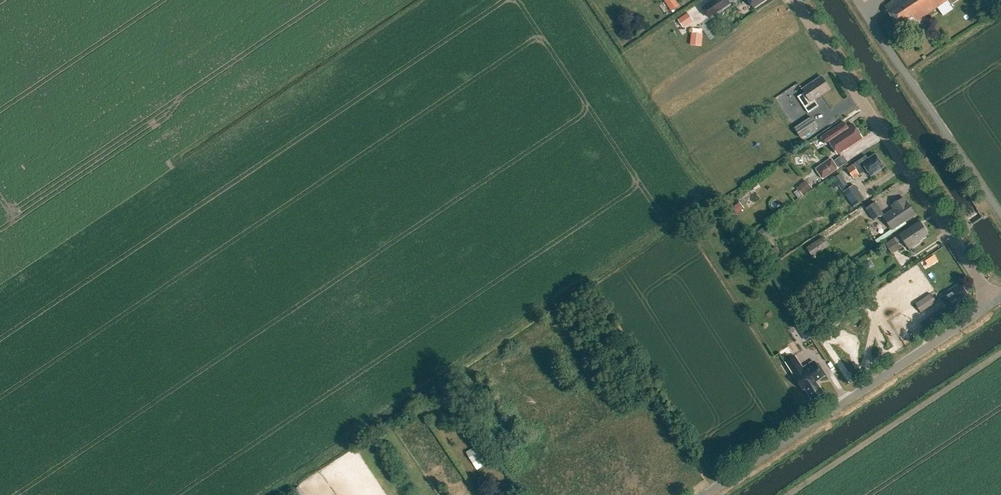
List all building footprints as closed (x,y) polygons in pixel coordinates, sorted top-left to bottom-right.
[(679,5),(676,0),(674,2),(672,0),(665,0),(671,10),(679,5)] [(721,9),(729,3),(727,0),(713,0),(702,8),(708,17),(721,9)] [(753,8),(765,0),(748,0),(753,8)] [(957,0),(893,0),(884,6),(900,29),(909,23),(911,24),(916,21),(947,1),(950,5),(957,0)] [(1000,0),(978,0),(985,11),(1000,0)] [(688,13),(677,20),(683,27),(693,20),(688,13)] [(691,35),(690,45),(700,46),(701,36),(691,35)] [(808,112),(818,106),(814,99),(830,89),(822,76),(802,89),(804,92),(798,97),(808,112)] [(802,138),(818,127),(812,117),(795,128),(802,138)] [(821,138),(825,145),(829,142),(837,154),(862,138),(853,124),(848,128),(844,122),(821,138)] [(874,154),(861,163),(869,175),(882,167),(874,154)] [(796,157),(796,165),(804,164),(804,156),(796,157)] [(823,179),(837,169),(830,159),(816,169),(823,179)] [(833,178),(842,192),(852,207),(864,199),(854,184),(849,187),(840,174),(833,178)] [(803,195),(811,188),(805,181),(797,188),(803,195)] [(892,230),(915,214),(903,197),(892,206),(894,209),(883,216),(892,230)] [(874,219),(883,213),(875,201),(865,208),(874,219)] [(735,215),(744,209),(739,202),(731,208),(735,215)] [(909,250),(921,241),(920,240),(929,234),(920,221),(899,235),(909,250)] [(755,233),(761,241),(771,234),(765,226),(755,233)] [(812,256),(830,245),(823,235),(806,247),(812,256)] [(892,254),(900,248),(894,238),(881,246),(884,251),(888,249),(892,254)] [(949,308),(955,304),(966,297),(964,295),(966,293),(960,283),(941,296),(949,308)] [(920,313),(934,304),(936,303),(931,293),(915,304),(915,305),(920,313)] [(915,305),(910,308),(915,316),(920,313),(915,305)] [(922,324),(926,330),(947,315),(943,309),(922,324)] [(797,328),(805,340),(812,335),(803,323),(797,328)] [(793,375),(800,385),(803,390),(805,389),(812,399),(823,392),(816,382),(824,376),(813,361),(803,368),(794,356),(785,362),(793,374),(793,375)] [(473,463),(490,453),(483,441),(466,451),(473,463)]
